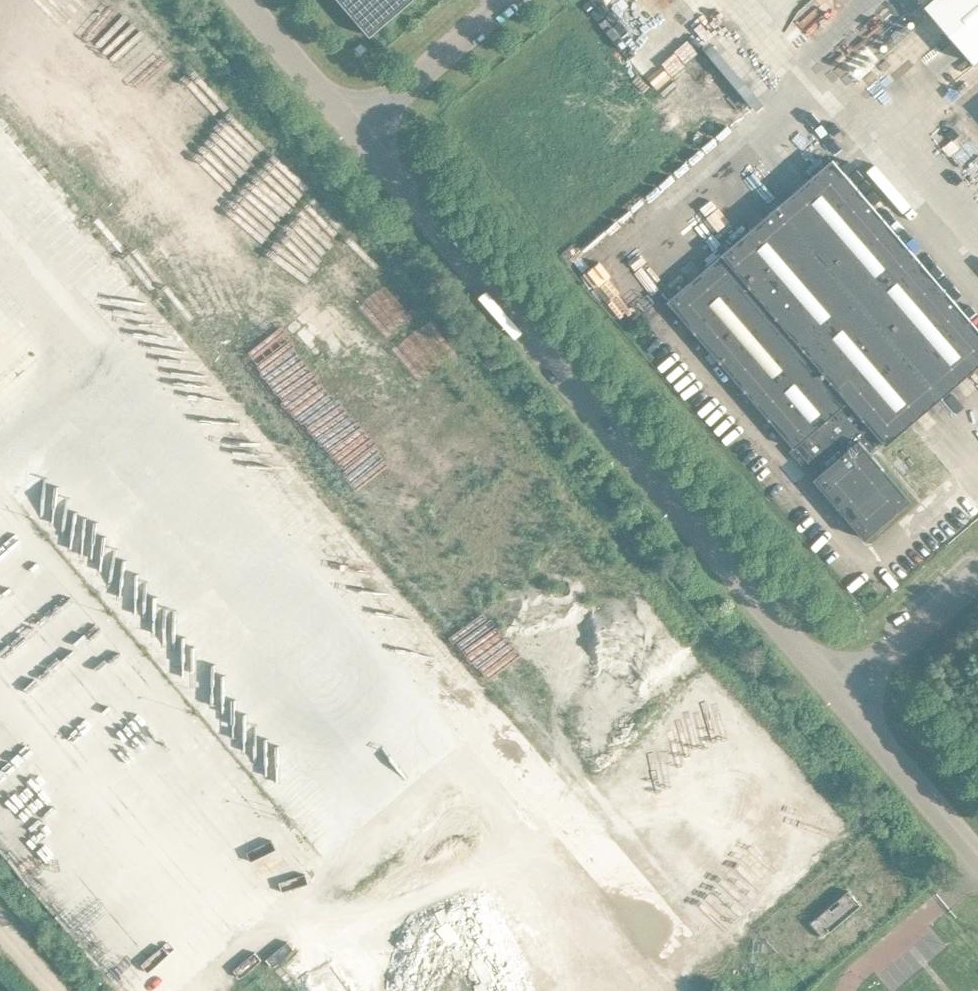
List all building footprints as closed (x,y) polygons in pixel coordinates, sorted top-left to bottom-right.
[(369,26),(399,0),(347,0),(369,26)] [(970,49),(977,42),(977,0),(928,0),(970,49)] [(864,529),(909,490),(868,442),(881,431),(884,435),(977,355),(977,320),(831,149),(666,291),(792,438),(795,436),(813,457),(812,458),(818,464),(813,469),(864,529)] [(808,913),(821,928),(860,895),(847,880),(808,913)]
